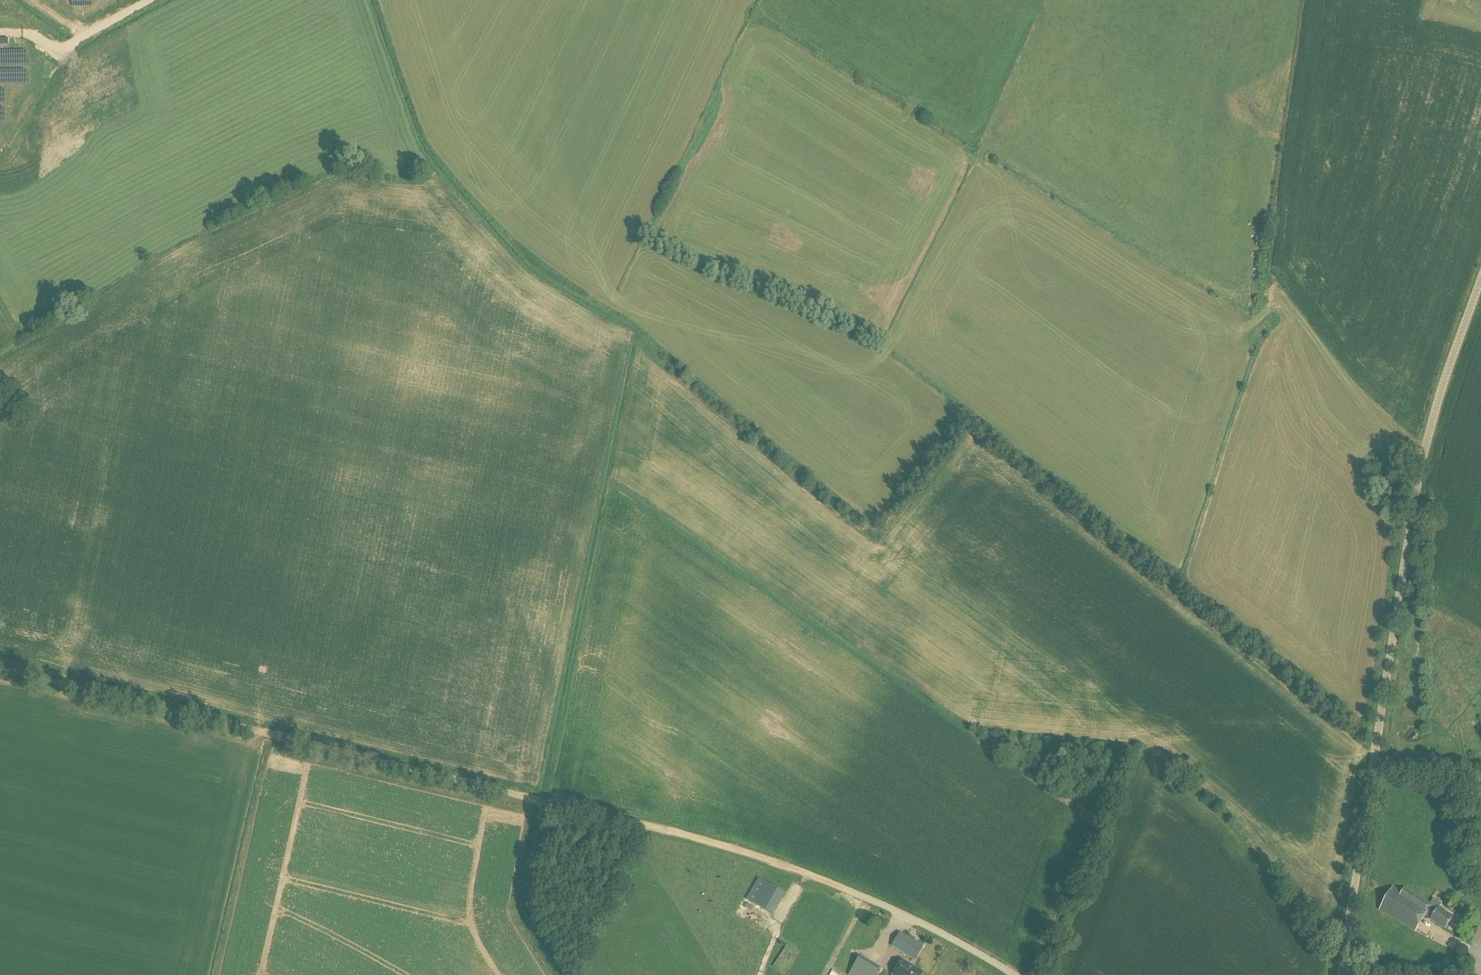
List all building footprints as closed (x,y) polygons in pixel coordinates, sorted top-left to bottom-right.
[(773,915),(786,893),(758,878),(746,899),(773,915)] [(1402,892),(1393,886),(1379,910),(1415,932),(1429,908),(1435,912),(1431,920),(1445,929),(1453,916),(1445,912),(1445,910),(1440,907),(1442,904),(1434,899),(1431,903),(1405,887),(1402,892)] [(915,961),(924,946),(899,932),(891,946),(915,961)] [(880,967),(860,955),(849,974),(875,974),(880,967)] [(923,973),(901,960),(893,974),(894,974),(921,974),(923,973)]
